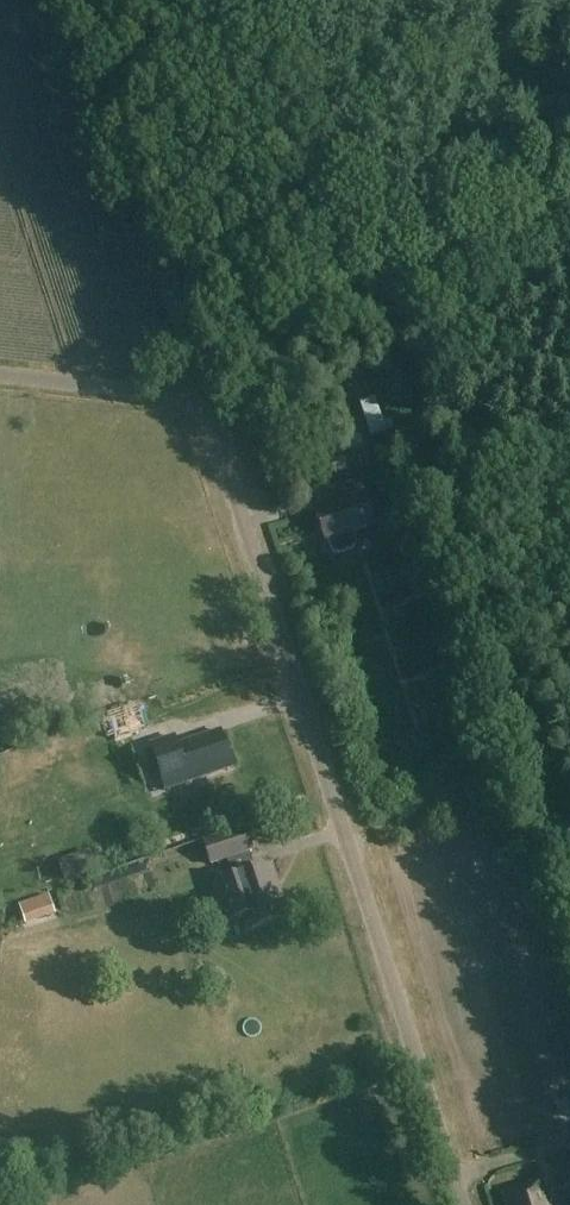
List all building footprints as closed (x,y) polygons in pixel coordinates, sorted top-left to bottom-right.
[(368,402),(375,438),(393,434),(386,399),(368,402)] [(371,468),(362,436),(331,446),(335,459),(330,460),(336,478),(338,478),(345,502),(316,511),(325,542),(329,541),(332,550),(338,553),(353,549),(356,543),(353,533),(374,527),(357,472),(371,468)] [(403,490),(399,473),(374,480),(378,497),(403,490)] [(231,767),(219,733),(176,748),(188,782),(231,767)] [(136,750),(148,785),(175,776),(163,741),(136,750)] [(256,852),(249,829),(208,842),(215,865),(256,852)] [(212,886),(225,924),(243,918),(248,932),(284,920),(273,886),(277,885),(271,867),(237,878),(212,886)] [(55,895),(24,907),(33,930),(64,918),(55,895)] [(543,1182),(506,1193),(509,1204),(549,1204),(543,1182)]
